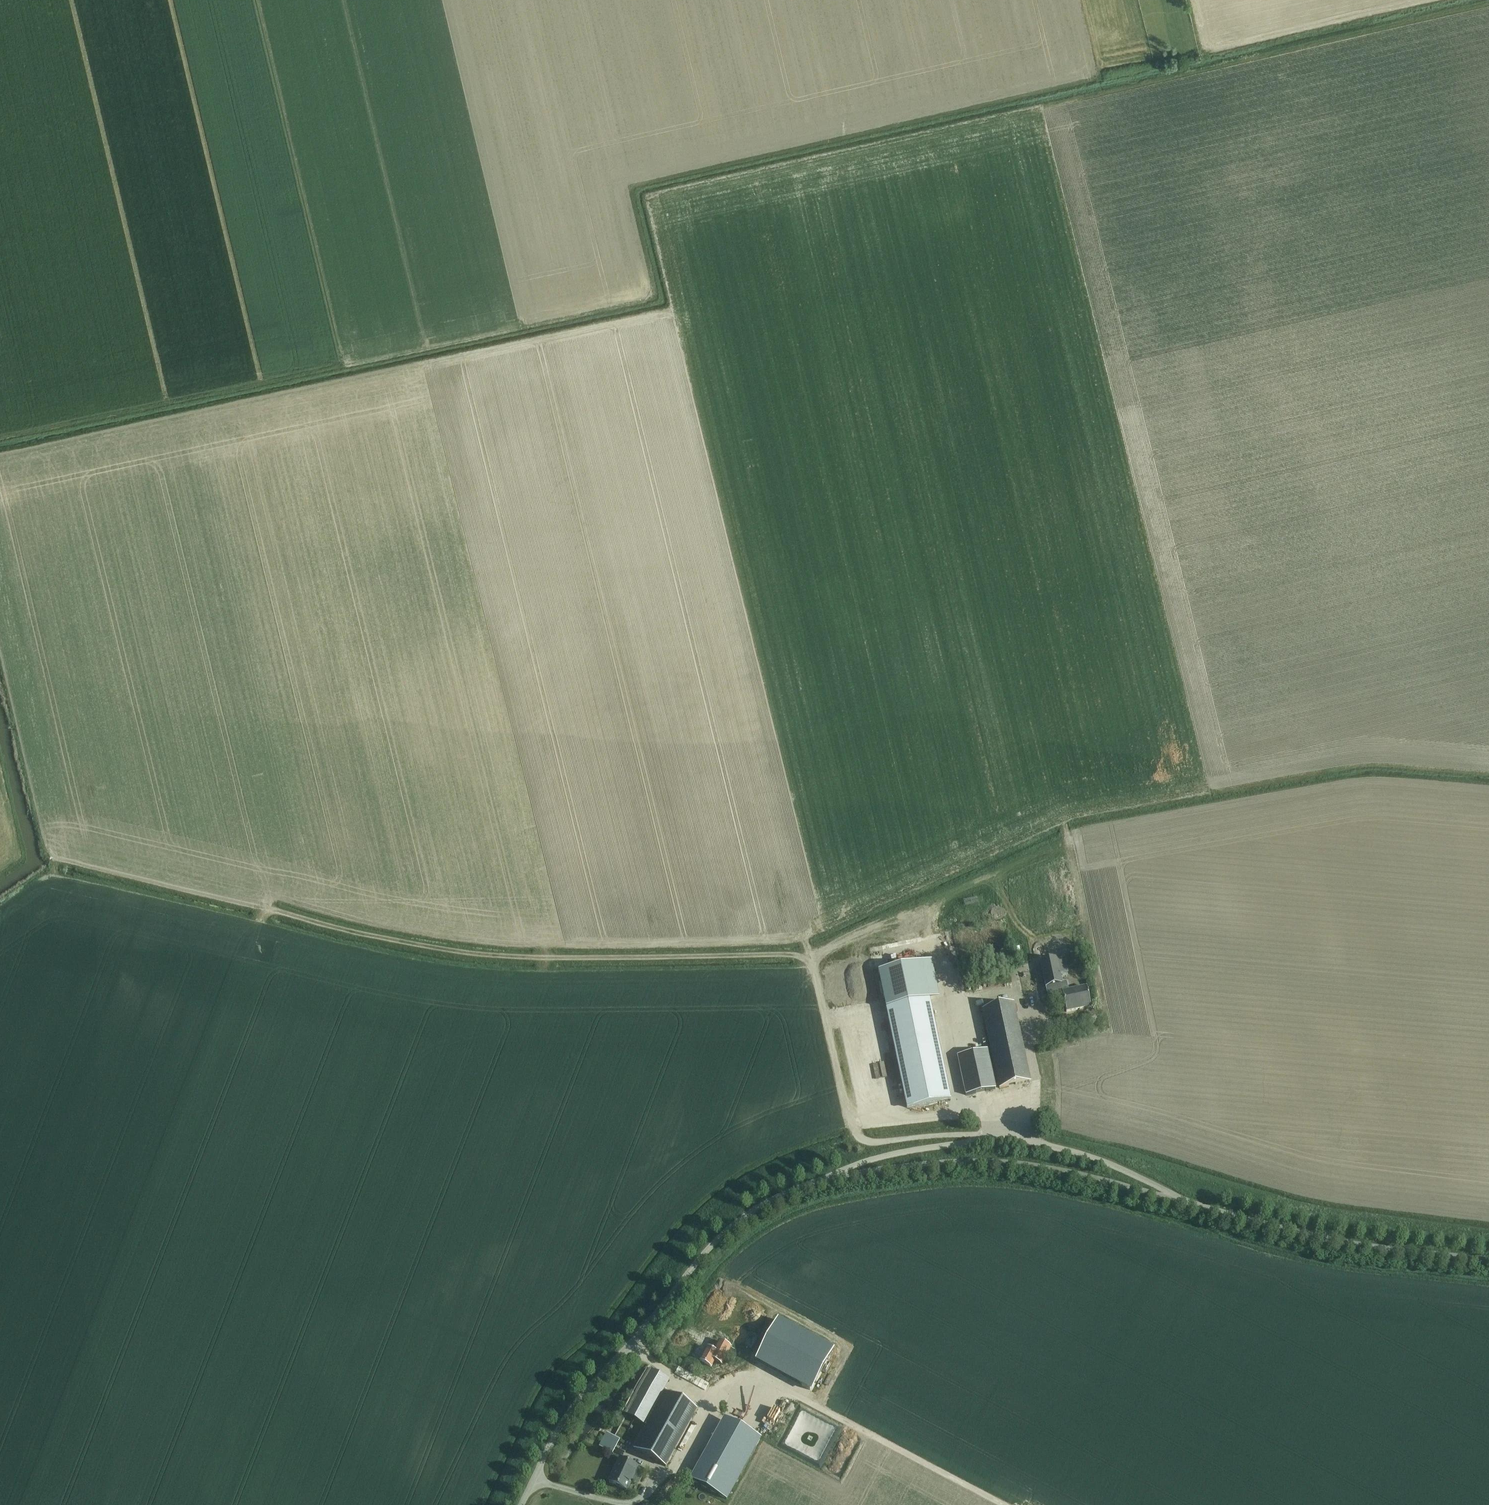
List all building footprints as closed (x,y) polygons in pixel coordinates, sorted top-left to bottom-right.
[(1057,959),(1040,963),(1046,988),(1051,987),(1053,995),(1062,993),(1066,1012),(1091,1007),(1086,988),(1068,992),(1066,982),(1062,983),(1060,974),(1057,959)] [(922,964),(878,973),(884,999),(927,990),(922,964)] [(1000,1088),(1031,1081),(1014,1003),(983,1010),(1000,1088)] [(931,1010),(888,1019),(904,1098),(907,1108),(950,1099),(931,1010)] [(967,1095),(996,1089),(988,1050),(958,1056),(967,1095)] [(777,1322),(756,1361),(801,1386),(822,1347),(777,1322)] [(707,1348),(700,1361),(711,1367),(714,1361),(721,1365),(730,1348),(719,1342),(714,1352),(707,1348)] [(696,1371),(699,1366),(690,1361),(687,1366),(696,1371)] [(665,1465),(696,1407),(666,1392),(668,1389),(665,1388),(670,1379),(651,1370),(642,1386),(627,1413),(646,1424),(633,1447),(665,1465)] [(719,1424),(691,1479),(725,1498),(755,1444),(719,1424)] [(606,1434),(600,1446),(612,1453),(619,1440),(606,1434)] [(643,1469),(630,1463),(620,1458),(609,1481),(627,1489),(633,1475),(639,1478),(643,1469)]
